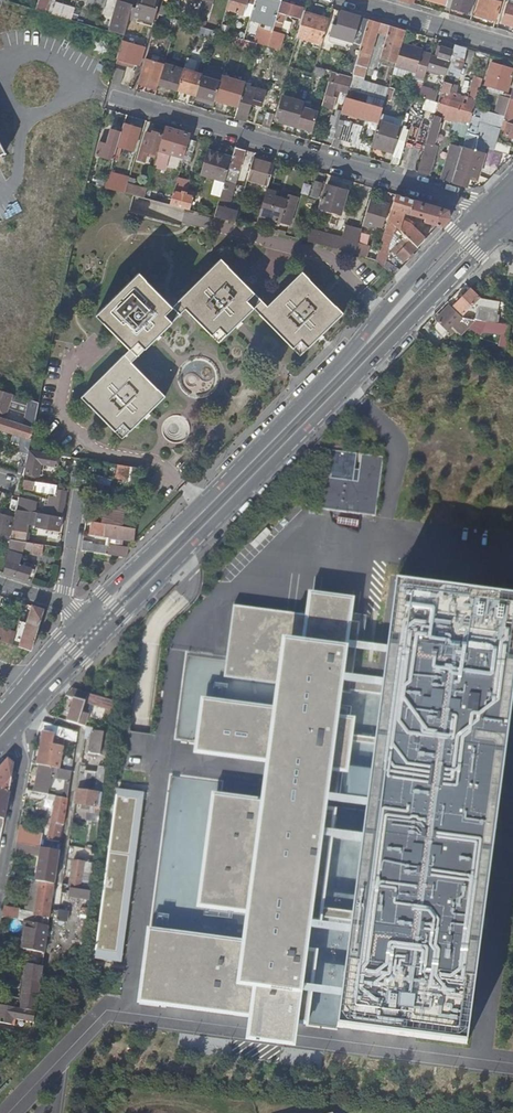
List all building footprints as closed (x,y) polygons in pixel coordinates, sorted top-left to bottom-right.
[(48,13),(52,0),(39,0),(36,10),(48,13)] [(86,5),(103,10),(106,0),(87,0),(86,5)] [(125,36),(128,21),(131,11),(132,7),(136,8),(138,0),(118,0),(109,31),(125,36)] [(131,11),(135,12),(133,16),(153,22),(160,0),(138,0),(136,8),(132,7),(131,11)] [(212,0),(202,0),(200,8),(209,11),(212,0)] [(226,10),(243,15),(244,14),(248,0),(229,0),(226,10)] [(255,0),(248,0),(244,14),(251,16),(255,0)] [(281,3),(271,0),(255,0),(251,16),(250,19),(274,26),(281,3)] [(451,10),(470,15),(474,0),(454,0),(451,10)] [(490,1),(488,0),(481,0),(476,17),(495,23),(502,0),(490,0),(490,1)] [(268,48),(279,51),(283,36),(279,35),(284,18),(286,19),(287,17),(300,20),(303,10),(281,3),(274,26),(268,48)] [(162,6),(159,15),(165,17),(168,8),(162,6)] [(507,6),(505,15),(503,24),(512,27),(512,7),(507,6)] [(353,43),(361,46),(368,21),(360,18),(340,12),(336,26),(332,25),(329,36),(353,43)] [(297,39),(321,46),(329,21),(304,13),(297,39)] [(196,27),(209,30),(211,22),(197,17),(194,26),(196,27)] [(396,64),(401,45),(405,32),(368,21),(361,46),(352,76),(363,79),(376,32),(387,35),(379,59),(396,64)] [(194,35),(212,40),(215,32),(209,30),(196,27),(194,35)] [(254,52),(257,44),(243,40),(236,38),(233,38),(231,45),(254,52)] [(145,48),(123,41),(118,60),(140,66),(145,48)] [(414,78),(424,81),(431,55),(422,52),(422,50),(401,45),(396,64),(394,68),(415,74),(414,78)] [(438,60),(449,63),(454,46),(450,45),(449,50),(442,48),(438,60)] [(449,63),(445,76),(458,81),(464,63),(466,49),(454,46),(449,63)] [(138,82),(157,88),(158,85),(164,66),(145,61),(138,82)] [(507,93),(512,74),(512,70),(491,64),(484,86),(507,93)] [(158,85),(176,91),(182,71),(164,65),(164,66),(158,85)] [(322,80),(325,71),(315,68),(313,75),(312,77),(322,80)] [(116,69),(112,84),(120,86),(124,71),(116,69)] [(176,91),(195,97),(201,76),(183,71),(182,71),(176,91)] [(346,97),(347,91),(348,89),(351,79),(331,73),(320,108),(333,111),(337,99),(334,98),(335,93),(346,97)] [(195,97),(214,102),(220,82),(201,76),(195,97)] [(359,93),(363,79),(352,76),(351,79),(348,89),(359,93)] [(472,114),(483,77),(480,76),(479,79),(473,77),(467,99),(456,96),(458,87),(444,83),(437,103),(472,114)] [(237,109),(244,87),(245,85),(221,77),(220,82),(214,102),(237,109)] [(385,100),(388,89),(373,85),(369,97),(375,98),(385,101),(385,100)] [(234,120),(245,123),(252,98),(262,101),(264,92),(254,89),(254,90),(244,87),(237,109),(234,120)] [(391,102),(394,91),(388,89),(385,100),(391,102)] [(347,91),(343,107),(380,117),(385,101),(347,91)] [(302,109),(304,103),(282,98),(275,121),(295,127),(298,116),(300,117),(302,109)] [(426,98),(422,108),(433,112),(436,101),(426,98)] [(496,115),(504,118),(509,100),(501,98),(496,115)] [(503,122),(512,125),(512,101),(509,100),(504,118),(503,122)] [(438,120),(454,125),(468,129),(472,114),(437,103),(432,121),(437,123),(438,120)] [(300,117),(297,128),(311,132),(317,114),(302,109),(300,117)] [(336,131),(338,122),(341,113),(336,111),(335,115),(334,114),(329,129),(336,131)] [(500,130),(503,122),(504,118),(496,115),(487,112),(483,123),(493,127),(488,143),(465,136),(464,140),(461,150),(459,158),(451,184),(466,188),(470,176),(474,178),(479,163),(481,164),(486,149),(494,152),(496,144),(500,130)] [(261,128),(269,130),(273,119),(265,117),(261,128)] [(371,146),(394,152),(402,124),(380,117),(371,146)] [(417,174),(426,176),(434,148),(432,147),(439,124),(437,123),(432,121),(417,174)] [(331,148),(337,150),(340,140),(356,145),(361,129),(338,122),(336,131),(332,144),(331,148)] [(503,122),(500,130),(506,132),(505,136),(512,139),(512,125),(503,122)] [(140,129),(123,125),(121,134),(115,155),(118,156),(121,148),(133,151),(140,129)] [(464,140),(465,136),(468,129),(454,125),(451,136),(464,140)] [(190,135),(165,128),(154,168),(162,171),(166,158),(163,158),(165,154),(175,157),(175,158),(183,161),(188,140),(190,135)] [(332,144),(336,131),(329,129),(326,142),(332,144)] [(96,156),(113,161),(115,155),(121,134),(111,131),(107,146),(100,144),(96,156)] [(146,153),(149,154),(156,156),(162,135),(152,132),(151,135),(146,133),(142,147),(147,149),(146,153)] [(0,136),(0,157),(8,152),(0,136)] [(183,161),(182,162),(190,164),(196,142),(188,140),(183,161)] [(510,148),(496,144),(494,152),(508,156),(510,148)] [(146,164),(149,154),(146,153),(147,149),(142,147),(138,162),(146,164)] [(440,181),(451,184),(459,158),(461,150),(450,147),(440,181)] [(218,206),(215,218),(235,223),(238,212),(228,209),(235,185),(245,151),(234,148),(232,158),(225,181),(225,182),(218,206)] [(200,175),(225,181),(232,158),(207,151),(200,175)] [(248,177),(269,182),(274,166),(253,160),(248,177)] [(109,174),(105,189),(110,191),(125,194),(129,179),(109,174)] [(129,179),(125,194),(145,200),(147,190),(134,187),(136,181),(129,179)] [(177,179),(170,206),(190,212),(194,198),(187,196),(188,192),(190,183),(177,179)] [(318,200),(323,185),(314,183),(310,197),(318,200)] [(346,193),(327,187),(320,210),(340,215),(346,193)] [(266,191),(261,207),(271,210),(268,220),(289,226),(297,200),(287,197),(286,201),(274,198),(275,194),(266,191)] [(450,219),(448,212),(408,200),(395,196),(388,220),(395,228),(399,231),(402,234),(404,237),(416,249),(417,249),(425,241),(410,226),(401,222),(403,214),(424,220),(423,223),(441,228),(450,219)] [(367,217),(365,217),(363,225),(376,230),(377,227),(382,228),(389,206),(372,201),(367,217)] [(376,260),(383,268),(395,228),(388,220),(376,260)] [(342,239),(338,251),(355,255),(358,244),(361,232),(345,227),(342,239)] [(311,231),(308,242),(338,251),(342,239),(311,231)] [(402,263),(416,249),(404,237),(394,247),(397,250),(396,252),(394,250),(392,252),(402,263)] [(358,244),(355,255),(366,258),(369,247),(358,244)] [(347,318),(308,278),(273,311),(226,264),(177,311),(144,277),(101,319),(135,354),(88,402),(129,445),(171,402),(138,368),(191,315),(225,349),(260,314),(304,361),(347,318)] [(421,278),(414,286),(417,288),(424,281),(421,278)] [(478,297),(469,289),(453,307),(461,315),(478,297)] [(462,318),(450,306),(432,325),(443,336),(447,331),(448,332),(459,322),(462,326),(473,327),(474,324),(471,323),(471,320),(462,318)] [(6,418),(9,408),(13,394),(0,390),(0,416),(6,418)] [(30,400),(13,394),(9,408),(27,414),(30,400)] [(34,401),(30,400),(27,414),(24,425),(34,429),(40,402),(34,401)] [(34,429),(24,425),(18,423),(11,421),(0,417),(0,430),(31,441),(34,429)] [(384,457),(327,449),(319,508),(376,516),(384,457)] [(53,455),(29,451),(24,473),(39,476),(42,463),(56,466),(58,455),(53,455)] [(131,467),(108,463),(107,472),(117,473),(116,479),(141,483),(143,469),(131,467)] [(40,482),(27,480),(27,485),(26,489),(39,491),(40,482)] [(57,493),(58,485),(43,483),(42,490),(49,491),(49,492),(57,493)] [(55,511),(63,512),(66,491),(58,490),(57,497),(55,511)] [(127,496),(106,493),(102,523),(123,526),(124,521),(125,513),(127,496)] [(47,514),(54,515),(55,511),(57,497),(50,495),(47,514)] [(17,509),(18,500),(12,498),(10,509),(16,511),(17,509)] [(26,542),(29,524),(31,512),(17,509),(16,511),(13,526),(10,539),(25,542),(26,542)] [(29,524),(36,525),(38,513),(31,512),(29,524)] [(9,543),(10,539),(13,526),(11,526),(14,517),(0,513),(0,532),(3,533),(2,540),(9,543)] [(60,530),(62,516),(54,515),(47,514),(38,513),(36,525),(36,526),(60,530)] [(102,523),(91,521),(89,532),(110,536),(109,543),(110,543),(109,545),(91,542),(91,540),(84,539),(82,550),(128,557),(129,546),(122,545),(123,538),(134,539),(136,528),(123,526),(102,523)] [(9,543),(3,573),(28,580),(31,568),(24,566),(19,564),(23,548),(25,542),(10,539),(9,543)] [(23,548),(33,553),(35,543),(26,542),(25,542),(23,548)] [(42,554),(44,544),(35,543),(33,553),(42,554)] [(397,582),(389,644),(388,651),(384,676),(382,693),(368,798),(368,805),(364,833),(363,841),(352,926),(351,933),(343,991),(342,996),(338,1028),(468,1045),(512,691),(512,597),(397,582)] [(244,1040),(291,1046),(293,1035),(295,1021),(307,1023),(311,993),(342,996),(343,991),(312,986),(319,929),(351,933),(352,926),(320,921),(332,837),(363,841),(364,833),(333,829),(336,801),(368,805),(368,798),(337,794),(351,690),(382,693),(384,676),(354,672),(357,646),(388,651),(389,644),(358,640),(360,622),(349,621),(352,596),(311,589),(307,615),(234,605),(223,678),(273,684),(271,706),(200,696),(194,751),(262,760),(258,799),(212,793),(196,906),(245,913),(241,941),(148,929),(139,1001),(248,1015),(247,1028),(244,1040)] [(32,649),(44,609),(33,605),(20,646),(32,649)] [(8,642),(12,631),(0,627),(0,639),(8,642)] [(103,698),(73,689),(67,696),(75,698),(68,720),(79,723),(80,717),(84,718),(86,714),(82,713),(85,701),(100,706),(103,698)] [(44,722),(40,729),(44,730),(56,733),(56,735),(60,736),(62,727),(44,722)] [(60,736),(77,741),(78,732),(62,727),(60,736)] [(40,764),(62,768),(67,746),(54,743),(56,735),(56,733),(44,730),(37,764),(40,764)] [(109,750),(111,733),(108,732),(93,730),(91,739),(89,752),(108,755),(109,750)] [(6,817),(16,764),(10,759),(7,762),(0,769),(0,816),(6,817)] [(68,797),(70,788),(72,770),(62,768),(40,764),(35,791),(49,794),(52,776),(58,777),(58,774),(67,776),(64,797),(68,797)] [(103,793),(107,766),(100,765),(99,770),(99,774),(87,773),(87,768),(88,765),(82,765),(78,789),(99,792),(103,793)] [(144,791),(116,788),(93,958),(122,962),(144,791)] [(97,806),(99,792),(78,789),(76,803),(97,806)] [(64,824),(68,797),(64,797),(57,795),(49,838),(59,840),(62,824),(64,824)] [(100,821),(101,813),(89,811),(87,819),(100,821)] [(43,834),(26,830),(23,843),(41,846),(43,834)] [(43,856),(45,847),(41,846),(23,843),(18,842),(16,851),(43,856)] [(46,881),(56,883),(60,850),(58,849),(52,848),(46,881)] [(69,884),(81,886),(85,862),(73,860),(69,884)] [(37,914),(41,881),(35,880),(32,910),(28,910),(28,913),(32,913),(37,914)] [(49,924),(55,885),(56,884),(41,881),(37,914),(32,913),(28,913),(9,909),(7,917),(24,920),(28,920),(49,924)] [(69,896),(90,899),(91,891),(71,887),(69,896)] [(68,921),(69,910),(60,909),(58,920),(68,921)] [(23,948),(45,952),(49,924),(28,920),(24,945),(23,948)] [(28,963),(43,966),(44,958),(26,954),(25,962),(28,963)] [(41,981),(43,966),(28,963),(26,979),(31,980),(30,989),(24,988),(23,998),(0,994),(0,1004),(36,1010),(41,981)] [(23,1017),(35,1020),(36,1011),(5,1005),(2,1022),(13,1024),(15,1014),(23,1015),(23,1017)]
